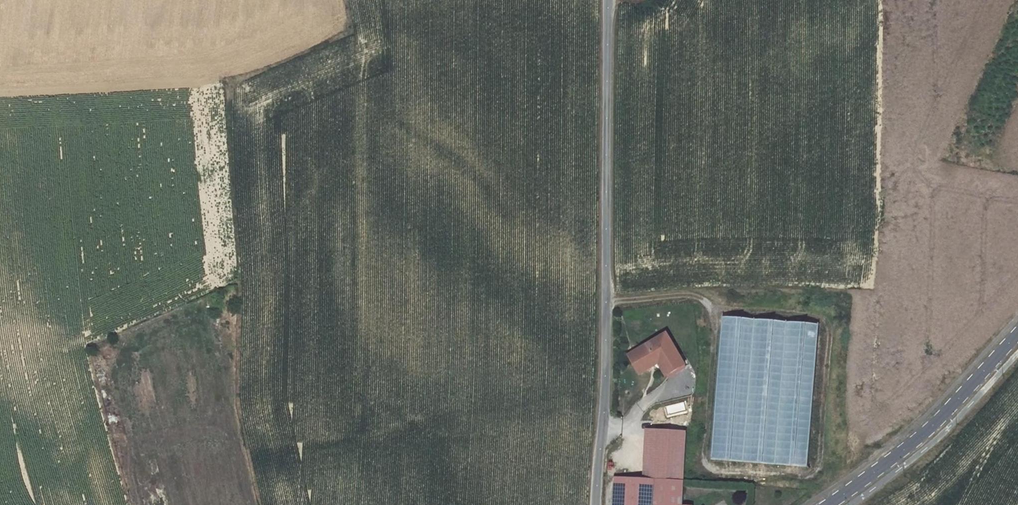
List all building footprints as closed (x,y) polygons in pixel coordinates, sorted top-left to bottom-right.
[(819,326),(723,319),(711,458),(808,466),(819,326)] [(636,362),(644,362),(652,357),(657,360),(664,374),(683,364),(665,332),(630,352),(636,362)] [(636,362),(630,352),(627,353),(637,371),(657,360),(652,357),(644,362),(636,362)] [(681,481),(683,431),(650,430),(648,479),(624,478),(624,479),(622,504),(678,504),(681,481)] [(624,479),(611,479),(609,504),(622,504),(624,479)]
